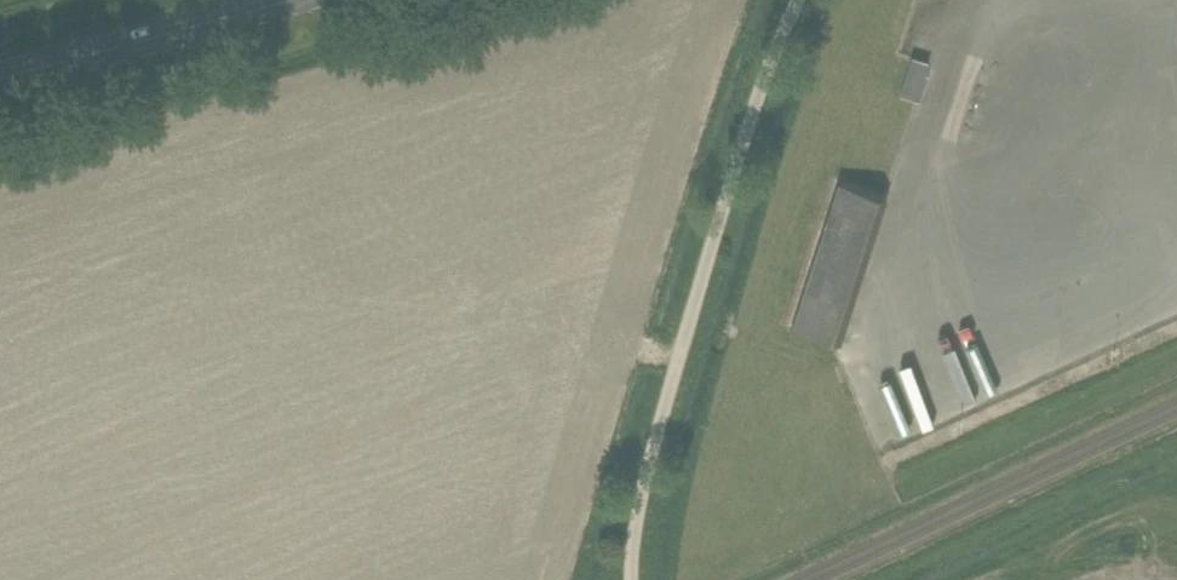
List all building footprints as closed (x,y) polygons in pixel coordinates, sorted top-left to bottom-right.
[(899,94),(921,101),(926,84),(922,83),(928,63),(910,57),(899,94)] [(885,196),(839,181),(792,326),(838,342),(885,196)]
